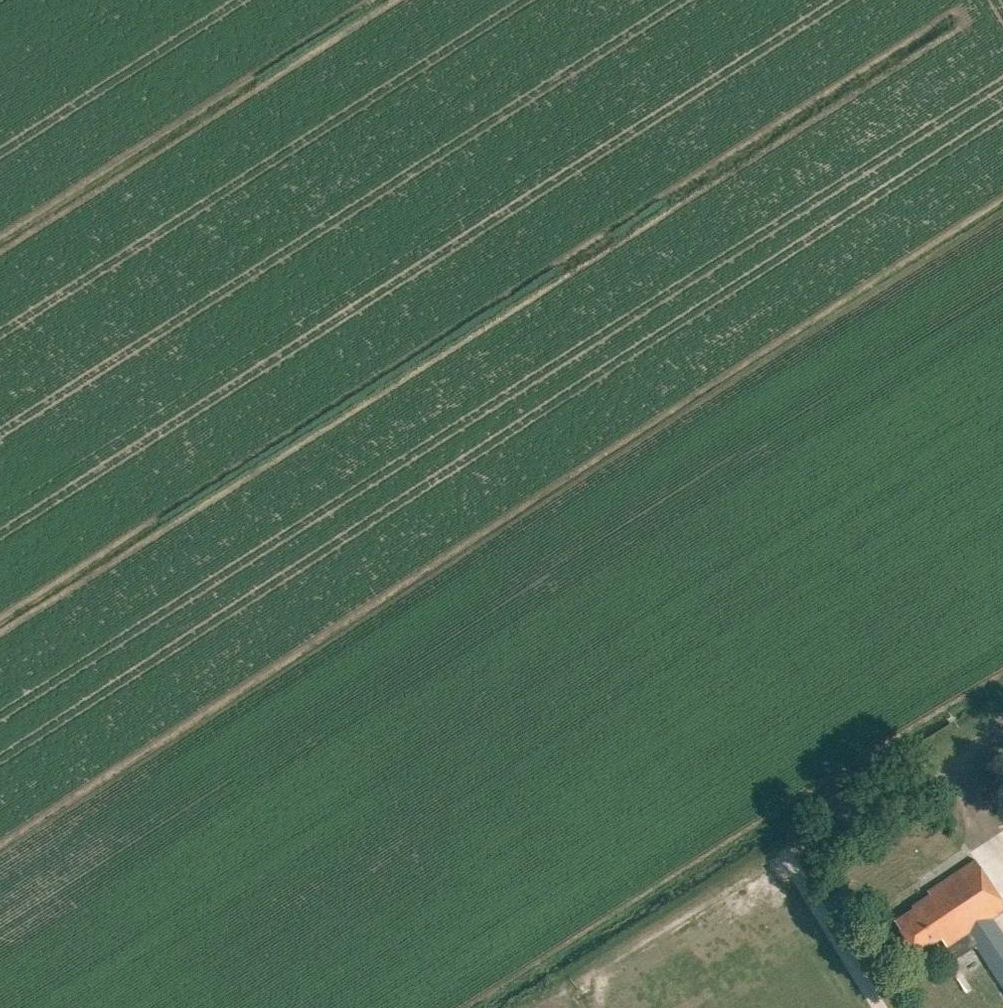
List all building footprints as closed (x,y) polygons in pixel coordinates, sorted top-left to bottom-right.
[(894,922),(917,957),(941,941),(953,960),(975,947),(1002,990),(1002,935),(993,920),(998,917),(1002,913),(1002,903),(976,861),(927,893),(929,896),(911,907),(913,910),(894,922)]
